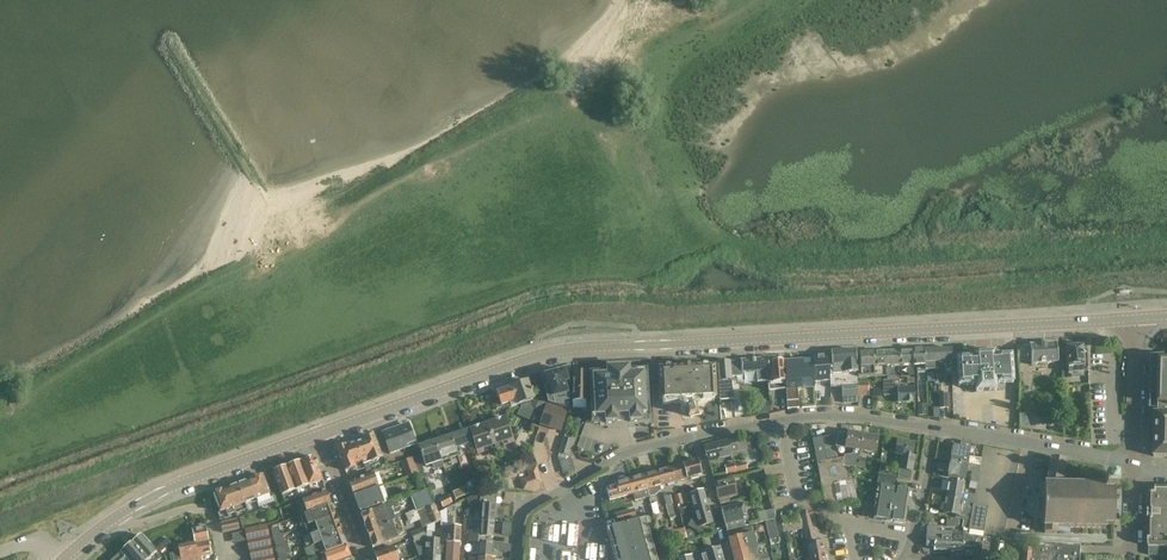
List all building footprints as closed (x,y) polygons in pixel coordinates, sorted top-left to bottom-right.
[(1058,363),(1057,355),(1056,343),(1017,346),(1017,358),(1018,360),(1031,360),(1031,365),(1058,363)] [(1067,358),(1062,358),(1062,368),(1067,367),(1068,374),(1084,373),(1084,366),(1083,353),(1085,352),(1085,347),(1083,348),(1082,346),(1066,347),(1067,358)] [(938,363),(945,363),(945,371),(952,371),(951,361),(951,349),(938,350),(938,363)] [(924,350),(912,351),(913,367),(917,367),(917,372),(926,372),(926,370),(927,370),(926,364),(924,364),(924,350)] [(938,381),(938,363),(938,350),(924,350),(924,364),(926,364),(927,370),(933,370),(934,381),(938,381)] [(830,381),(830,388),(842,387),(842,397),(858,396),(857,385),(857,377),(858,377),(857,364),(856,364),(856,351),(831,352),(831,365),(829,365),(830,381)] [(913,376),(913,367),(912,351),(899,352),(900,367),(908,366),(909,376),(913,376)] [(974,352),(974,357),(974,358),(972,358),(972,357),(957,358),(958,386),(973,385),(973,384),(975,384),(976,392),(996,391),(996,383),(998,383),(998,384),(1013,383),(1012,355),(991,356),(991,357),(989,357),(988,351),(974,352)] [(886,352),(873,353),(874,377),(874,372),(887,372),(886,352)] [(887,374),(887,380),(894,379),(894,367),(900,367),(899,352),(886,352),(887,372),(887,374)] [(860,364),(857,364),(858,377),(869,377),(874,377),(873,353),(859,354),(860,364)] [(815,382),(830,381),(829,365),(828,365),(828,356),(813,356),(815,382)] [(1152,357),(1151,396),(1159,396),(1159,413),(1155,412),(1154,457),(1166,457),(1166,356),(1152,357)] [(746,385),(746,383),(767,382),(767,375),(769,374),(768,362),(768,359),(741,361),(730,362),(732,385),(746,385)] [(797,360),(784,361),(786,389),(787,402),(788,402),(788,408),(797,407),(797,401),(798,401),(797,388),(799,388),(807,388),(815,387),(814,377),(813,359),(797,360)] [(726,362),(725,361),(717,362),(718,383),(719,400),(733,399),(732,385),(730,362),(726,362)] [(769,374),(767,375),(767,382),(768,388),(768,391),(775,390),(783,389),(786,389),(784,361),(781,361),(768,362),(769,374)] [(658,368),(660,400),(685,399),(687,409),(689,416),(694,415),(693,410),(698,409),(697,399),(716,398),(715,366),(658,368)] [(553,396),(568,391),(564,379),(568,378),(565,367),(545,373),(548,383),(543,384),(548,400),(555,403),(553,396)] [(588,372),(589,374),(590,396),(591,422),(605,421),(605,423),(616,422),(616,421),(618,421),(618,419),(628,419),(628,420),(629,420),(630,422),(640,421),(640,419),(650,419),(647,369),(628,370),(628,368),(607,369),(608,371),(588,372)] [(573,378),(572,404),(573,404),(572,402),(586,402),(586,405),(586,396),(590,396),(589,374),(587,374),(587,372),(573,372),(573,378)] [(883,380),(883,384),(884,396),(893,395),(893,392),(895,392),(896,403),(898,403),(915,403),(914,387),(899,388),(899,380),(895,380),(894,379),(887,380),(883,380)] [(533,400),(527,381),(511,387),(516,401),(518,406),(533,400)] [(869,396),(868,384),(857,385),(858,396),(869,396)] [(501,406),(516,401),(511,387),(496,392),(501,406)] [(948,408),(947,396),(947,392),(939,392),(939,396),(940,408),(948,408)] [(543,397),(532,401),(535,409),(546,405),(543,397)] [(521,405),(517,415),(529,421),(534,410),(531,402),(521,405)] [(769,402),(756,403),(757,413),(770,412),(769,402)] [(550,428),(557,407),(547,404),(540,425),(550,428)] [(926,404),(917,404),(918,415),(926,415),(926,404)] [(567,410),(557,407),(550,428),(561,432),(567,410)] [(505,418),(487,424),(494,445),(502,442),(503,446),(513,443),(505,418)] [(494,445),(487,424),(470,430),(478,454),(488,451),(486,447),(494,445)] [(415,445),(410,430),(409,425),(393,431),(392,429),(383,433),(390,454),(400,450),(399,447),(413,442),(414,445),(415,445)] [(473,449),(471,442),(467,430),(451,436),(458,456),(471,452),(470,450),(473,449)] [(848,432),(846,444),(845,448),(859,451),(862,435),(848,432)] [(850,464),(846,465),(845,458),(836,459),(832,435),(812,439),(824,505),(856,499),(850,466),(856,467),(858,458),(851,457),(850,464)] [(878,437),(862,435),(859,451),(875,453),(878,437)] [(373,436),(355,442),(362,461),(370,458),(371,460),(381,457),(377,447),(373,436)] [(451,436),(435,441),(442,461),(458,456),(451,436)] [(573,441),(564,438),(559,453),(568,456),(573,441)] [(704,447),(708,462),(732,456),(732,454),(738,452),(735,440),(704,447)] [(899,441),(897,441),(896,446),(891,445),(890,452),(895,453),(895,454),(902,455),(898,478),(910,480),(914,457),(912,457),(914,444),(905,442),(905,441),(900,440),(899,441)] [(427,444),(419,447),(423,458),(426,466),(432,464),(433,468),(437,470),(444,468),(442,461),(435,441),(427,444)] [(355,442),(337,449),(345,471),(355,467),(354,464),(362,461),(355,442)] [(950,461),(980,467),(981,460),(969,458),(970,449),(953,446),(950,461)] [(416,448),(409,450),(411,458),(418,455),(416,448)] [(300,462),(309,486),(323,481),(314,457),(300,462)] [(1114,525),(1114,514),(1119,514),(1119,520),(1120,520),(1120,494),(1119,494),(1119,500),(1114,500),(1114,489),(1116,489),(1116,478),(1104,477),(1104,485),(1061,484),(1066,460),(1051,457),(1046,484),(1044,484),(1044,500),(1038,500),(1038,512),(1044,512),(1043,527),(1045,527),(1045,533),(1057,533),(1057,527),(1104,528),(1104,525),(1114,525)] [(418,474),(413,458),(402,462),(407,478),(418,474)] [(856,467),(850,466),(851,471),(855,472),(862,473),(863,469),(864,459),(858,458),(856,467)] [(415,462),(419,474),(424,472),(421,460),(415,462)] [(698,460),(683,464),(687,479),(702,475),(698,460)] [(971,472),(970,482),(977,483),(977,480),(978,472),(979,472),(980,467),(950,461),(947,477),(965,480),(966,472),(971,472)] [(300,462),(287,467),(295,491),(309,486),(300,462)] [(734,464),(731,465),(725,466),(727,474),(747,469),(745,463),(734,466),(733,465),(734,464)] [(683,464),(656,471),(661,486),(667,484),(668,486),(674,484),(674,483),(687,479),(683,464)] [(295,491),(287,467),(273,472),(282,496),(295,491)] [(529,478),(521,481),(524,490),(542,484),(536,467),(527,470),(529,478)] [(660,486),(661,486),(656,471),(642,475),(647,490),(649,497),(655,495),(661,490),(660,486)] [(349,482),(355,498),(378,489),(373,474),(349,482)] [(879,474),(877,483),(896,486),(897,477),(879,474)] [(269,495),(266,487),(262,475),(249,480),(256,499),(269,495)] [(635,502),(649,497),(647,490),(642,475),(629,479),(633,494),(635,502)] [(482,506),(481,520),(494,522),(495,506),(490,505),(491,494),(491,490),(495,491),(495,492),(496,492),(505,493),(505,489),(504,489),(505,478),(494,483),(487,488),(487,489),(480,492),(479,505),(482,506)] [(737,495),(732,478),(714,482),(718,500),(737,495)] [(471,482),(475,494),(483,490),(479,479),(471,482)] [(633,494),(629,479),(615,483),(617,489),(609,491),(611,499),(619,497),(619,498),(630,495),(633,494)] [(238,484),(245,504),(256,499),(249,480),(238,484)] [(949,480),(946,497),(972,501),(973,495),(962,493),(964,483),(949,480)] [(227,488),(233,508),(245,504),(238,484),(227,488)] [(767,484),(760,486),(762,493),(769,492),(767,484)] [(876,485),(874,498),(874,502),(876,502),(874,519),(904,523),(907,507),(909,508),(912,491),(876,485)] [(467,486),(453,492),(456,499),(470,494),(467,486)] [(235,513),(233,508),(227,488),(213,493),(220,512),(225,511),(227,516),(235,513)] [(1149,520),(1166,521),(1166,488),(1149,488),(1149,494),(1149,509),(1148,509),(1148,520),(1149,520)] [(378,489),(355,498),(360,513),(384,504),(378,489)] [(427,489),(410,496),(416,512),(435,505),(429,490),(428,490),(427,489)] [(703,490),(690,494),(685,496),(687,504),(692,502),(695,511),(708,507),(703,490)] [(315,495),(298,501),(296,502),(301,516),(308,514),(331,505),(326,491),(315,495)] [(683,503),(681,497),(681,495),(675,496),(677,505),(683,503)] [(448,496),(439,500),(442,507),(452,503),(448,496)] [(672,504),(673,504),(671,496),(664,497),(666,506),(669,518),(675,517),(672,504)] [(972,501),(946,497),(943,513),(956,516),(955,518),(963,519),(969,520),(971,507),(972,501)] [(373,548),(398,539),(407,536),(404,530),(403,531),(399,519),(392,522),(390,516),(400,513),(395,503),(361,515),(373,548)] [(749,525),(747,516),(743,504),(721,509),(727,531),(738,528),(749,525)] [(973,507),(971,507),(969,520),(967,532),(968,534),(969,535),(969,530),(976,531),(976,530),(984,531),(988,507),(973,504),(973,507)] [(331,505),(308,514),(301,516),(305,526),(335,515),(331,505)] [(435,506),(426,509),(431,524),(435,522),(441,520),(438,513),(435,506)] [(712,523),(708,507),(695,511),(697,518),(691,520),(688,526),(697,531),(701,530),(700,527),(712,523)] [(426,509),(416,513),(423,528),(427,527),(427,526),(432,525),(431,524),(426,509)] [(447,509),(438,513),(441,520),(441,526),(447,527),(448,527),(447,535),(447,542),(460,542),(461,528),(461,527),(453,527),(454,517),(447,516),(447,509)] [(618,523),(636,518),(634,509),(615,514),(616,517),(618,523)] [(765,511),(758,513),(760,523),(766,521),(767,521),(776,519),(774,510),(765,512),(765,511)] [(800,514),(807,544),(808,544),(810,559),(826,559),(824,551),(823,541),(819,542),(815,543),(810,517),(809,512),(800,514)] [(784,532),(803,528),(799,513),(781,518),(784,532)] [(339,525),(335,515),(305,526),(308,536),(339,525)] [(663,554),(656,556),(645,518),(607,529),(616,559),(665,559),(663,554)] [(946,519),(946,528),(958,528),(958,519),(946,519)] [(221,524),(223,533),(239,529),(237,520),(221,524)] [(481,520),(473,520),(473,531),(470,531),(469,541),(480,542),(480,539),(483,539),(484,537),(493,537),(494,522),(481,520)] [(775,520),(766,522),(768,533),(778,531),(775,520)] [(1166,548),(1166,521),(1149,520),(1148,547),(1149,547),(1166,547),(1166,548)] [(503,523),(502,535),(511,536),(512,524),(503,523)] [(342,535),(339,525),(308,536),(312,547),(342,535)] [(191,558),(192,559),(202,559),(201,557),(211,555),(206,526),(192,529),(195,544),(198,557),(191,558)] [(267,527),(246,531),(248,540),(269,536),(267,527)] [(663,532),(657,533),(660,544),(675,541),(686,538),(684,529),(673,531),(672,527),(662,530),(663,532)] [(733,553),(757,547),(753,533),(752,527),(727,534),(733,553)] [(423,528),(411,532),(414,539),(416,547),(426,543),(426,539),(426,537),(426,536),(423,528)] [(934,550),(950,551),(951,532),(937,532),(937,528),(927,528),(926,546),(934,546),(934,550)] [(685,531),(688,542),(695,539),(693,532),(689,530),(685,531)] [(963,532),(951,532),(950,551),(963,551),(963,546),(975,546),(975,536),(969,535),(968,534),(967,532),(963,532)] [(342,535),(312,547),(316,556),(346,546),(342,535)] [(133,543),(148,559),(160,559),(161,559),(141,536),(133,543)] [(250,550),(271,546),(269,536),(248,540),(250,550)] [(439,540),(427,539),(426,539),(426,543),(425,556),(435,557),(435,553),(440,554),(443,554),(443,546),(439,546),(439,540)] [(133,543),(133,542),(121,553),(127,559),(148,559),(133,543)] [(460,542),(447,542),(446,559),(459,559),(460,542)] [(478,556),(491,558),(492,550),(496,550),(497,544),(480,542),(480,543),(473,542),(472,554),(478,554),(478,556)] [(1030,559),(1079,559),(1080,545),(1032,542),(1031,544),(1031,549),(1030,559)] [(191,558),(198,557),(195,544),(192,544),(178,547),(180,553),(170,554),(171,559),(174,559),(192,559),(191,558)] [(285,544),(275,548),(278,555),(288,552),(285,544)] [(252,559),(273,556),(271,546),(250,550),(252,559)] [(349,555),(346,546),(316,556),(316,557),(324,554),(326,558),(319,559),(351,559),(349,555)] [(377,559),(398,559),(393,547),(375,553),(377,559)] [(760,559),(769,557),(768,553),(759,556),(757,547),(733,553),(734,559),(760,559)] [(1149,547),(1149,555),(1165,556),(1166,547),(1149,547)] [(676,559),(723,559),(720,548),(714,549),(708,551),(698,554),(698,552),(691,554),(691,555),(676,559)] [(1031,549),(1023,549),(1022,559),(1030,559),(1031,549)]
